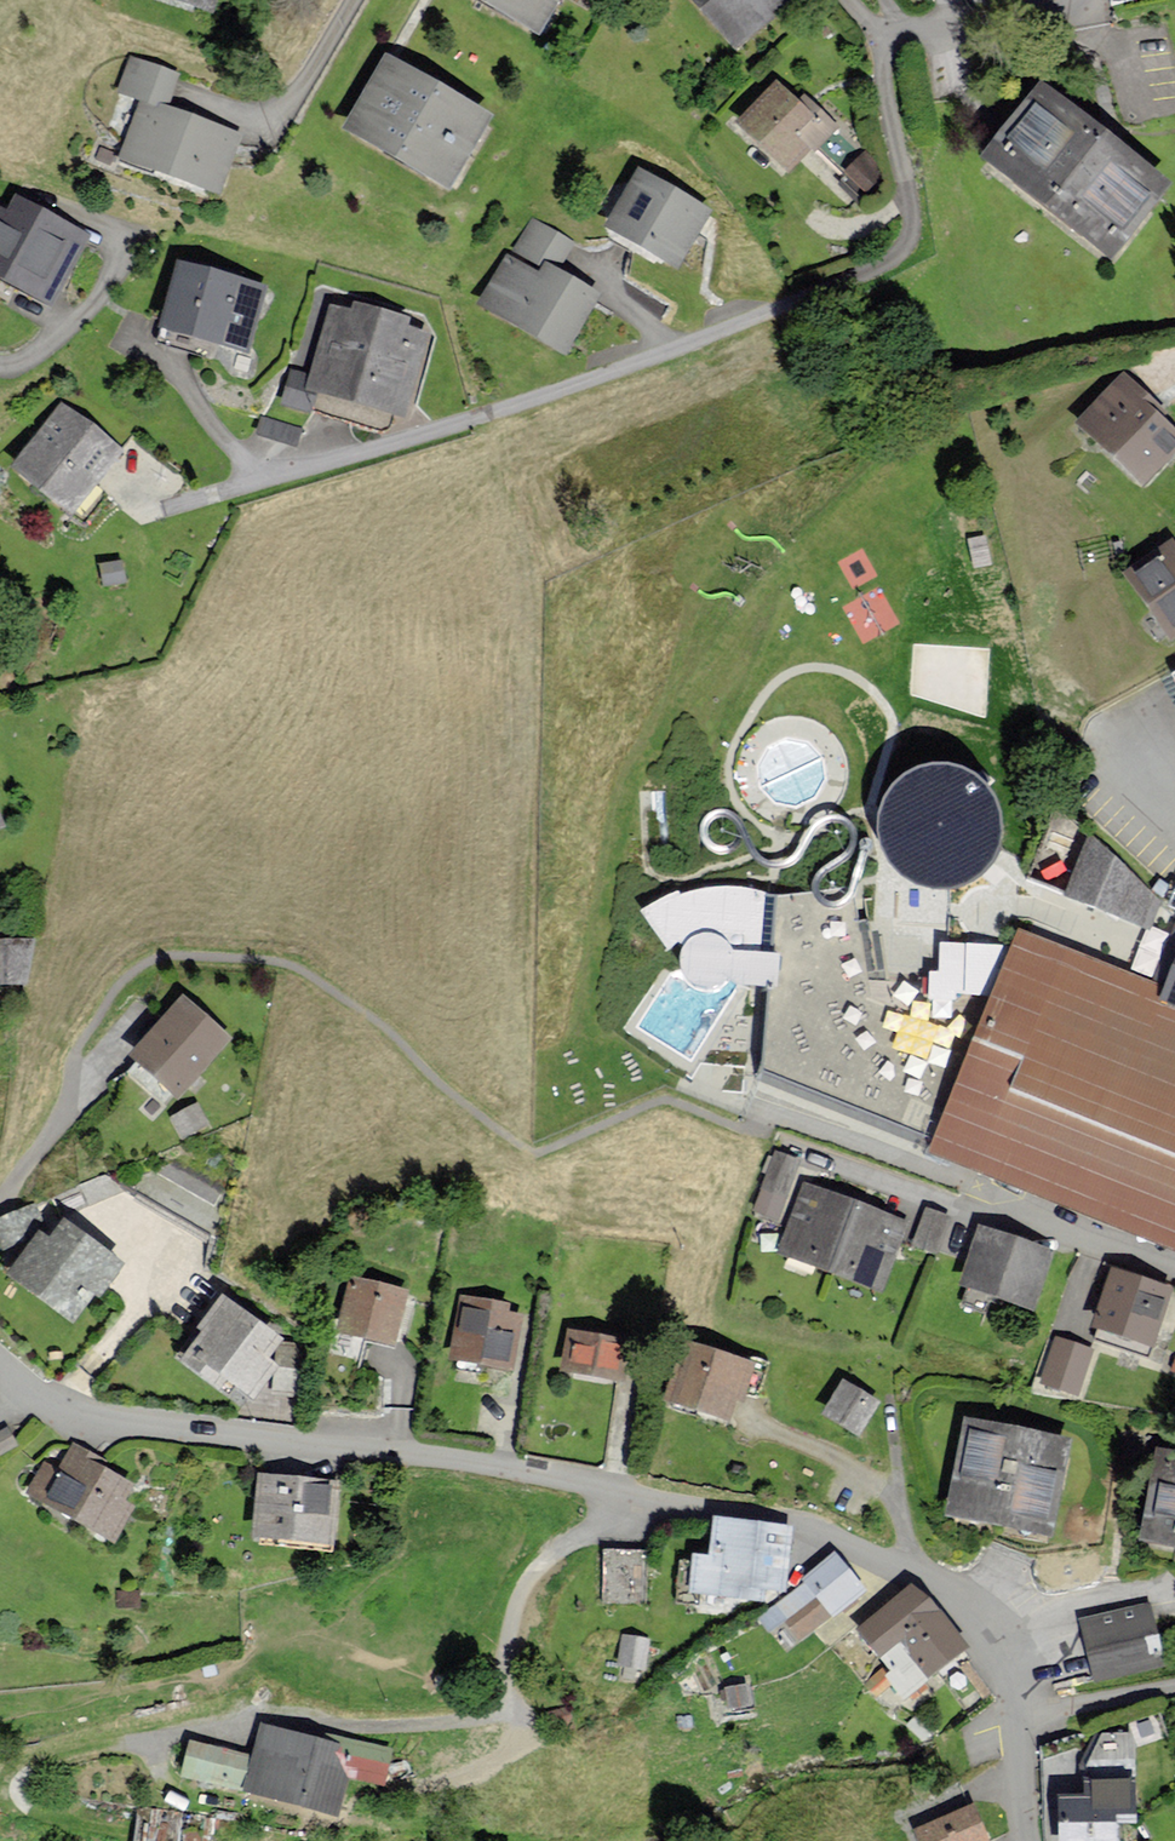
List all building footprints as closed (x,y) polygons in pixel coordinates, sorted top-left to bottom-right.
[(217,21),(224,0),(149,0),(217,21)] [(533,42),(558,0),(463,0),(533,42)] [(780,0),(685,0),(731,54),(786,7),(780,0)] [(240,141),(164,114),(177,78),(132,62),(120,96),(145,105),(123,165),(219,199),(240,141)] [(488,126),(383,64),(341,135),(446,197),(488,126)] [(828,137),(776,89),(736,131),(787,180),(828,137)] [(1050,90),(989,162),(1110,263),(1170,191),(1050,90)] [(707,217),(639,177),(605,233),(674,273),(707,217)] [(13,204),(4,221),(0,219),(0,286),(46,311),(83,241),(13,204)] [(571,246),(532,225),(518,251),(557,272),(571,246)] [(595,301),(543,272),(538,281),(505,262),(477,310),(562,359),(595,301)] [(260,295),(180,273),(164,333),(244,355),(260,295)] [(294,375),(285,409),(311,415),(315,397),(405,419),(425,340),(332,317),(316,380),(294,375)] [(1080,422),(1144,482),(1174,449),(1174,430),(1151,407),(1155,403),(1124,375),(1080,422)] [(15,464),(72,509),(119,450),(63,405),(15,464)] [(268,417),(261,440),(299,453),(306,430),(268,417)] [(1124,572),(1168,636),(1174,631),(1174,542),(1173,538),(1124,572)] [(904,635),(881,953),(988,960),(1011,643),(904,635)] [(1032,889),(1154,936),(1164,903),(1059,809),(1032,889)] [(846,884),(768,902),(763,1078),(924,1144),(960,1045),(869,1005),(846,884)] [(1158,987),(1174,993),(1174,943),(1158,987)] [(185,999),(134,1054),(175,1093),(226,1038),(185,999)] [(953,1075),(925,1143),(1105,1216),(1114,1192),(1055,1168),(1063,1148),(1019,1130),(1027,1111),(1023,1109),(1028,1096),(1005,1086),(993,1114),(972,1106),(980,1086),(953,1075)] [(775,1152),(754,1212),(780,1221),(801,1161),(775,1152)] [(806,1185),(781,1247),(881,1286),(905,1225),(877,1213),(828,1194),(806,1185)] [(929,1209),(916,1245),(936,1252),(949,1216),(929,1209)] [(13,1273),(11,1276),(74,1317),(92,1289),(99,1293),(120,1261),(62,1223),(50,1242),(38,1234),(31,1211),(0,1220),(0,1229),(13,1273)] [(984,1228),(965,1282),(1031,1305),(1050,1251),(984,1228)] [(1115,1270),(1096,1324),(1152,1343),(1170,1289),(1115,1270)] [(352,1280),(342,1329),(395,1339),(405,1290),(352,1280)] [(204,1330),(183,1356),(243,1405),(277,1364),(267,1356),(280,1339),(225,1295),(199,1325),(204,1330)] [(464,1297),(453,1357),(511,1367),(521,1314),(506,1312),(507,1305),(464,1297)] [(571,1331),(564,1369),(621,1379),(628,1342),(571,1331)] [(1091,1351),(1058,1340),(1043,1381),(1077,1392),(1091,1351)] [(689,1342),(670,1397),(727,1417),(735,1395),(744,1398),(755,1366),(689,1342)] [(844,1382),(825,1412),(858,1431),(876,1401),(844,1382)] [(968,1421),(950,1512),(1044,1530),(1049,1531),(1053,1511),(1067,1440),(968,1421)] [(45,1464),(29,1492),(113,1540),(133,1505),(122,1499),(132,1483),(96,1463),(99,1458),(74,1444),(58,1472),(45,1464)] [(1147,1536),(1174,1542),(1174,1453),(1163,1451),(1147,1536)] [(261,1476),(256,1532),(328,1538),(333,1482),(261,1476)] [(791,1528),(716,1518),(711,1558),(696,1556),(692,1590),(761,1599),(763,1585),(783,1588),(791,1528)] [(605,1601),(644,1603),(646,1553),(607,1552),(605,1601)] [(780,1605),(801,1633),(861,1589),(837,1556),(806,1578),(809,1583),(780,1605)] [(881,1658),(898,1644),(927,1678),(964,1646),(912,1585),(858,1630),(881,1658)] [(1149,1607),(1084,1620),(1096,1679),(1162,1666),(1149,1607)] [(625,1637),(622,1664),(644,1666),(647,1640),(625,1637)] [(930,1694),(921,1683),(927,1678),(898,1644),(881,1658),(888,1665),(867,1683),(876,1695),(888,1685),(902,1701),(907,1696),(916,1706),(930,1694)] [(746,1686),(728,1688),(730,1706),(748,1703),(746,1686)] [(189,1740),(180,1773),(335,1815),(346,1776),(381,1785),(390,1751),(336,1736),(334,1744),(268,1726),(258,1759),(189,1740)] [(1061,1840),(1114,1840),(1114,1820),(1134,1819),(1134,1780),(1087,1780),(1087,1796),(1061,1796),(1061,1840)] [(150,1807),(144,1840),(215,1840),(219,1818),(150,1807)] [(922,1840),(977,1840),(985,1837),(971,1807),(918,1832),(922,1840)]
